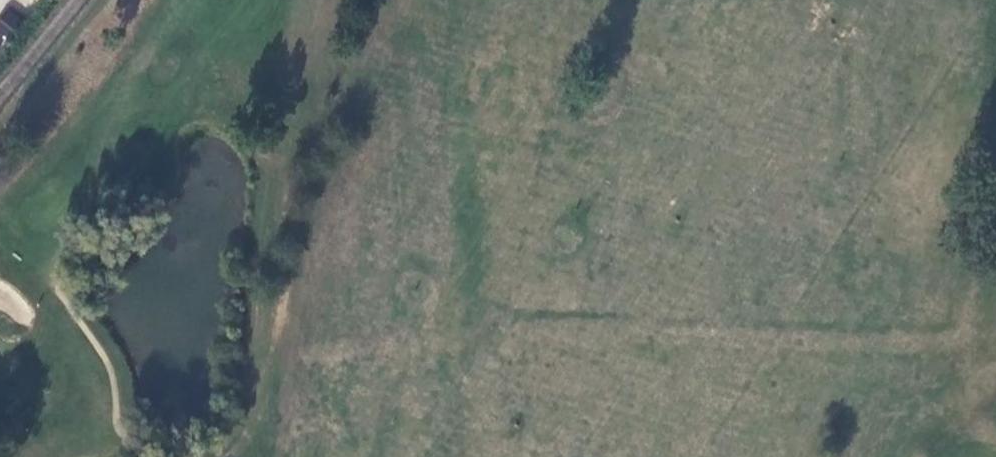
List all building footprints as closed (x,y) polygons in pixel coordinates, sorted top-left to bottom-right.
[(6,40),(21,21),(8,10),(0,21),(0,35),(6,40)]
